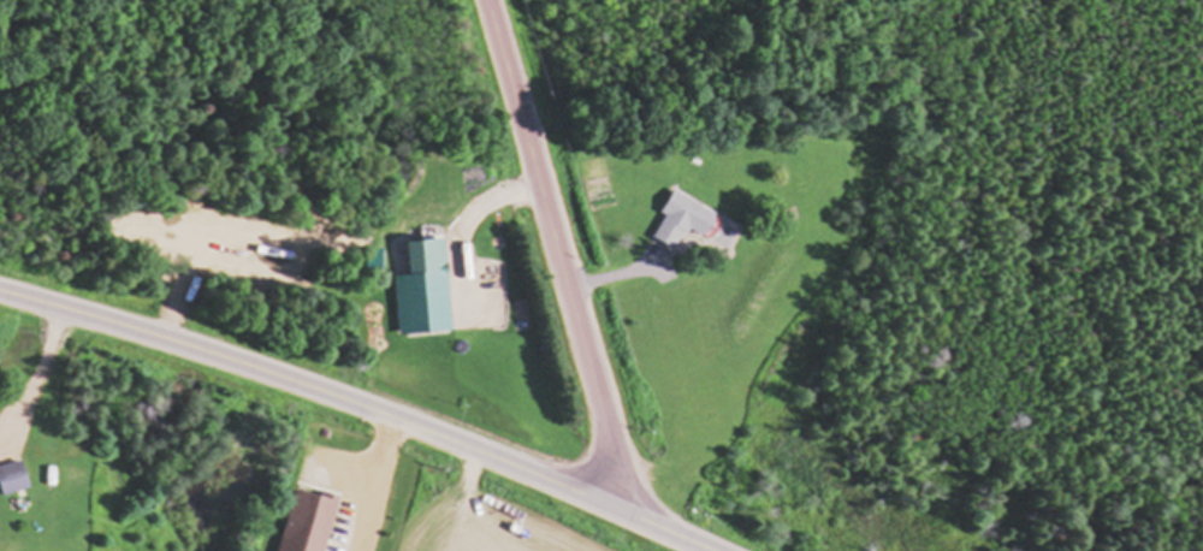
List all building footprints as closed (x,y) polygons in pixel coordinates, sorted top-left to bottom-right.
[(675,192),(651,236),(676,250),(688,228),(706,237),(718,215),(675,192)] [(401,337),(455,334),(451,273),(397,276),(401,337)] [(25,463),(0,469),(0,488),(2,498),(31,491),(25,463)] [(295,489),(279,550),(327,550),(341,501),(295,489)]
